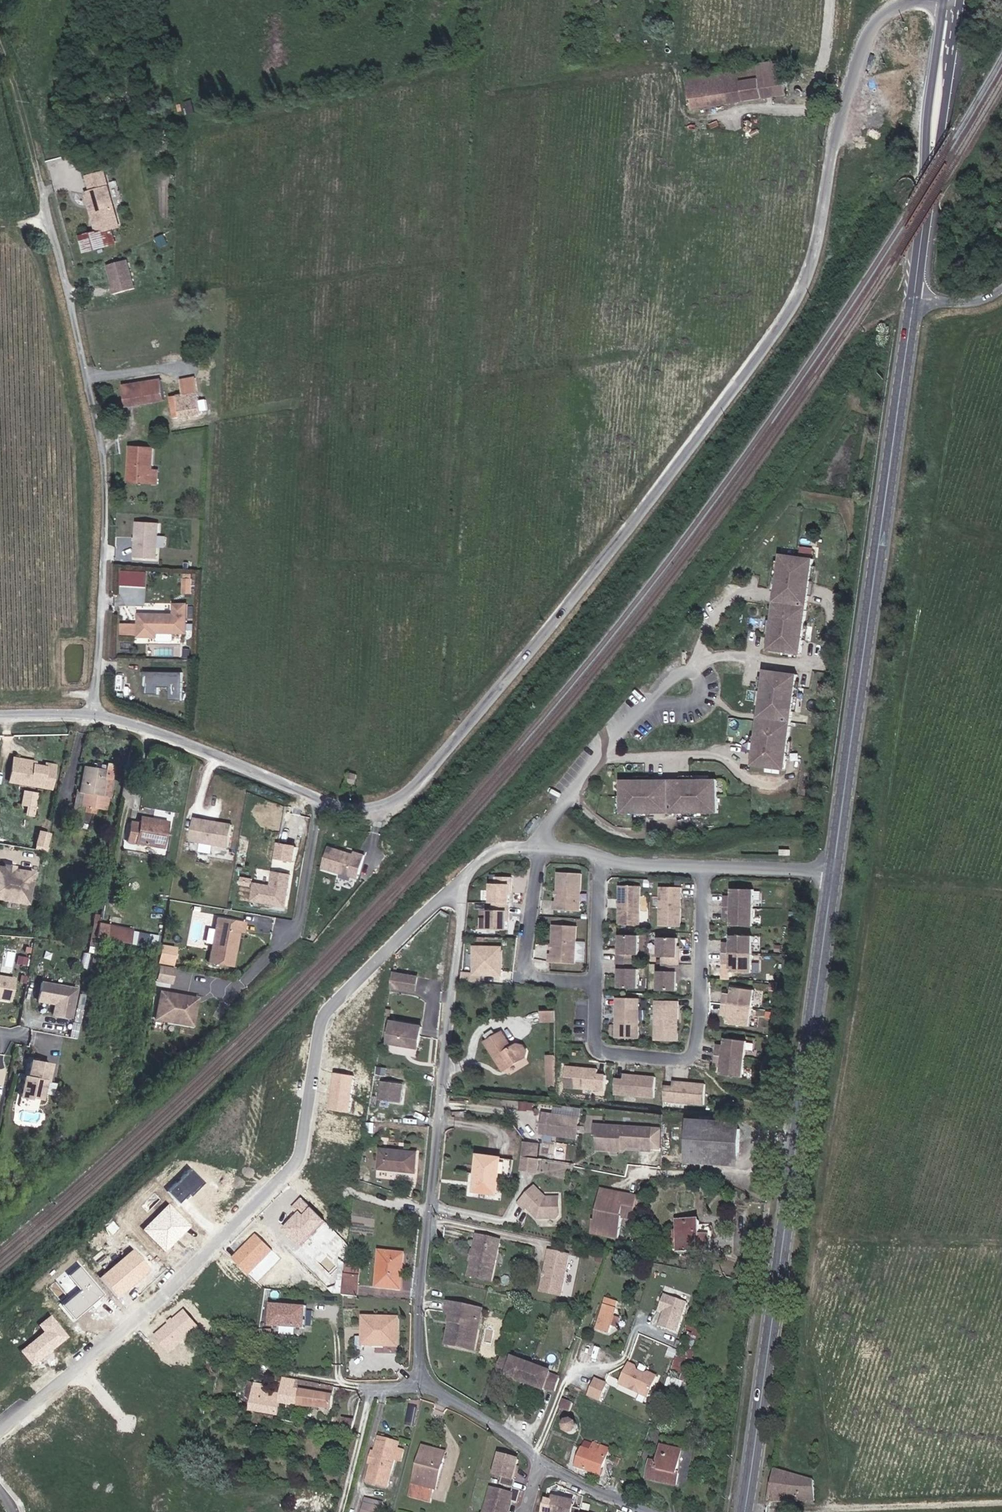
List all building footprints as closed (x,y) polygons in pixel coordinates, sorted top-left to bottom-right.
[(783,71),(781,61),(771,63),(773,73),(783,71)] [(773,73),(771,63),(685,76),(691,109),(787,95),(783,71),(773,73)] [(92,236),(105,232),(114,230),(100,175),(84,179),(88,195),(94,216),(87,218),(92,236)] [(94,216),(88,195),(82,197),(87,218),(94,216)] [(110,249),(105,232),(92,236),(78,239),(83,257),(110,249)] [(108,264),(115,293),(137,288),(130,259),(108,264)] [(197,413),(192,379),(177,381),(180,394),(173,395),(177,417),(197,413)] [(161,400),(158,383),(145,384),(148,403),(161,400)] [(145,384),(130,386),(134,405),(148,403),(145,384)] [(134,405),(130,386),(120,388),(124,407),(134,405)] [(151,484),(151,468),(152,450),(130,449),(129,477),(136,477),(136,483),(151,484)] [(162,534),(163,522),(138,520),(136,558),(160,559),(161,547),(167,547),(167,535),(162,534)] [(811,556),(776,552),(762,652),(797,652),(811,556)] [(196,584),(186,584),(187,599),(196,599),(196,584)] [(153,641),(154,619),(139,618),(139,628),(139,640),(153,641)] [(176,619),(154,619),(153,641),(159,641),(159,637),(176,637),(176,619)] [(139,640),(139,628),(122,628),(122,639),(133,640),(139,640)] [(176,643),(176,637),(159,637),(159,641),(159,644),(160,645),(174,646),(176,643)] [(171,700),(185,700),(186,672),(146,670),(146,693),(161,693),(161,686),(171,686),(171,700)] [(797,674),(759,670),(746,766),(784,773),(797,674)] [(50,790),(53,770),(44,769),(22,765),(23,762),(12,760),(8,783),(50,790)] [(83,809),(107,813),(109,799),(101,797),(104,781),(112,782),(115,768),(106,766),(106,770),(101,769),(102,765),(95,764),(95,769),(85,767),(81,793),(86,794),(83,809)] [(344,793),(352,795),(355,774),(347,773),(344,793)] [(716,810),(716,777),(619,778),(619,811),(716,810)] [(101,797),(109,799),(112,782),(104,781),(101,797)] [(29,813),(35,815),(40,791),(25,788),(21,804),(30,806),(29,813)] [(151,819),(141,817),(132,815),(128,836),(164,842),(168,816),(152,813),(151,819)] [(231,824),(193,818),(189,842),(227,847),(231,824)] [(50,847),(52,830),(40,829),(38,845),(50,847)] [(297,859),(299,843),(280,840),(277,856),(297,859)] [(355,877),(363,854),(353,850),(352,853),(327,844),(320,864),(355,877)] [(277,866),(289,868),(290,860),(278,857),(277,866)] [(577,907),(580,870),(556,868),(555,897),(552,897),(551,906),(577,907)] [(32,875),(13,871),(3,870),(0,869),(0,901),(27,906),(32,875)] [(252,901),(288,906),(294,872),(274,869),(272,882),(255,880),(252,901)] [(509,896),(510,879),(494,878),(494,885),(508,886),(507,896),(509,896)] [(640,922),(641,883),(620,882),(619,921),(640,922)] [(680,923),(681,884),(660,884),(659,923),(680,923)] [(507,896),(508,886),(489,885),(488,904),(493,905),(507,905),(507,896)] [(753,907),(754,888),(741,888),(732,887),(732,894),(732,898),(724,898),(724,906),(753,907)] [(507,922),(507,905),(493,905),(493,912),(505,912),(505,919),(505,922),(507,922)] [(753,925),(753,907),(724,906),(724,913),(732,913),(732,917),(731,925),(753,925)] [(504,931),(505,919),(505,912),(486,912),(486,931),(504,931)] [(230,962),(236,927),(240,928),(242,918),(215,913),(206,958),(230,962)] [(198,940),(202,916),(192,914),(187,938),(198,940)] [(110,919),(107,935),(117,937),(120,921),(110,919)] [(107,937),(109,921),(95,920),(93,935),(107,937)] [(117,937),(133,940),(135,924),(120,921),(117,937)] [(133,940),(160,944),(163,929),(135,924),(133,940)] [(572,963),(575,926),(552,924),(550,953),(547,953),(546,961),(572,963)] [(639,953),(639,933),(620,933),(620,940),(620,952),(634,953),(639,953)] [(752,954),(752,935),(731,935),(731,942),(731,946),(723,945),(722,953),(752,954)] [(677,955),(678,936),(659,936),(658,955),(663,955),(677,955)] [(580,939),(578,960),(586,961),(588,940),(580,939)] [(634,959),(634,953),(620,952),(620,940),(618,940),(618,959),(634,959)] [(175,983),(179,944),(162,943),(159,981),(175,983)] [(503,973),(503,950),(500,948),(474,947),(474,976),(481,976),(485,973),(491,973),(494,976),(499,976),(503,973)] [(751,972),(752,954),(722,953),(722,961),(730,961),(730,965),(730,971),(751,972)] [(633,967),(634,959),(618,959),(618,978),(619,978),(619,966),(633,967)] [(637,986),(638,967),(633,967),(619,966),(619,978),(619,986),(637,986)] [(676,989),(677,970),(663,969),(658,969),(657,988),(676,989)] [(412,995),(414,982),(389,978),(387,992),(395,992),(412,995)] [(13,984),(0,981),(0,1004),(10,1006),(13,984)] [(186,1023),(192,999),(183,997),(184,994),(157,986),(152,1005),(165,1008),(162,1017),(186,1023)] [(71,1023),(76,994),(40,987),(37,1006),(48,1008),(51,1006),(55,1007),(54,1009),(52,1020),(71,1023)] [(751,1009),(753,990),(733,987),(732,994),(731,998),(723,997),(722,1004),(751,1009)] [(638,1037),(639,997),(617,997),(615,1036),(638,1037)] [(677,1039),(679,1000),(661,1000),(656,1000),(655,1039),(677,1039)] [(748,1026),(751,1009),(722,1004),(721,1012),(729,1013),(728,1016),(727,1024),(748,1026)] [(162,1017),(165,1008),(152,1005),(150,1013),(162,1017)] [(544,1008),(543,1021),(558,1022),(559,1009),(544,1008)] [(416,1051),(419,1031),(389,1026),(386,1047),(416,1051)] [(498,1034),(481,1045),(497,1072),(520,1059),(520,1053),(517,1048),(513,1047),(507,1050),(498,1034)] [(744,1060),(746,1043),(725,1039),(724,1046),(724,1050),(716,1049),(715,1056),(744,1060)] [(558,1085),(558,1053),(548,1053),(547,1085),(558,1085)] [(741,1079),(744,1060),(715,1056),(714,1064),(721,1065),(721,1068),(720,1076),(741,1079)] [(598,1072),(599,1066),(566,1063),(564,1087),(606,1090),(608,1073),(598,1072)] [(41,1106),(44,1088),(47,1089),(50,1071),(30,1067),(27,1084),(24,1083),(20,1104),(30,1105),(30,1104),(41,1106)] [(348,1113),(353,1075),(332,1073),(327,1110),(348,1113)] [(653,1099),(655,1079),(623,1076),(622,1081),(614,1080),(613,1095),(653,1099)] [(701,1106),(703,1085),(671,1082),(671,1087),(663,1086),(661,1102),(701,1106)] [(399,1105),(401,1089),(381,1088),(378,1104),(399,1105)] [(575,1138),(578,1118),(540,1114),(538,1134),(575,1138)] [(741,1131),(742,1121),(708,1118),(689,1117),(689,1127),(741,1131)] [(652,1125),(593,1122),(590,1149),(621,1152),(626,1148),(650,1152),(652,1125)] [(687,1154),(739,1158),(741,1131),(689,1127),(687,1154)] [(530,1141),(523,1141),(521,1156),(529,1157),(530,1141)] [(383,1154),(381,1174),(415,1176),(417,1158),(383,1154)] [(711,1164),(738,1167),(739,1158),(687,1154),(686,1163),(707,1163),(711,1164)] [(511,1160),(475,1156),(470,1193),(493,1195),(495,1174),(510,1176),(511,1160)] [(531,1170),(532,1157),(529,1157),(521,1156),(520,1169),(531,1170)] [(533,1184),(517,1201),(523,1206),(525,1204),(537,1214),(540,1211),(544,1214),(556,1214),(559,1212),(558,1194),(545,1194),(533,1184)] [(612,1185),(611,1190),(626,1194),(627,1189),(612,1185)] [(590,1226),(606,1230),(611,1190),(601,1187),(595,1214),(593,1213),(590,1226)] [(611,1190),(606,1230),(618,1233),(623,1212),(633,1214),(638,1191),(627,1189),(626,1194),(611,1190)] [(309,1205),(301,1196),(290,1206),(295,1211),(280,1229),(301,1248),(325,1222),(308,1206),(309,1205)] [(194,1226),(169,1204),(144,1230),(166,1253),(194,1226)] [(702,1217),(679,1217),(678,1246),(710,1246),(710,1222),(702,1222),(702,1217)] [(500,1236),(476,1231),(468,1272),(491,1277),(500,1236)] [(272,1250),(254,1232),(231,1258),(248,1276),(272,1250)] [(561,1293),(569,1252),(549,1248),(540,1289),(561,1293)] [(120,1299),(152,1271),(134,1249),(100,1278),(120,1299)] [(403,1258),(380,1256),(376,1291),(399,1294),(403,1258)] [(106,1295),(81,1267),(71,1276),(83,1291),(64,1305),(77,1320),(106,1295)] [(344,1277),(356,1300),(358,1278),(344,1277)] [(665,1311),(660,1325),(679,1333),(691,1301),(667,1292),(661,1309),(665,1311)] [(480,1327),(481,1318),(483,1307),(447,1299),(445,1310),(451,1311),(449,1320),(455,1321),(450,1343),(467,1347),(472,1325),(479,1327),(480,1327)] [(614,1319),(619,1303),(607,1300),(606,1299),(603,1308),(604,1308),(597,1331),(609,1335),(611,1328),(614,1319)] [(306,1309),(275,1305),(273,1324),(304,1328),(306,1309)] [(199,1327),(183,1307),(153,1334),(169,1353),(199,1327)] [(70,1337),(52,1315),(39,1325),(44,1332),(21,1351),(33,1366),(70,1337)] [(620,1321),(614,1319),(611,1328),(617,1330),(620,1321)] [(455,1321),(449,1320),(444,1342),(450,1343),(455,1321)] [(399,1352),(400,1324),(365,1323),(364,1351),(399,1352)] [(475,1348),(479,1327),(472,1325),(467,1347),(475,1348)] [(688,1331),(667,1394),(678,1398),(700,1335),(688,1331)] [(608,1355),(585,1350),(584,1353),(607,1359),(608,1355)] [(514,1358),(503,1353),(498,1367),(507,1371),(506,1374),(526,1383),(534,1364),(515,1355),(514,1358)] [(603,1370),(607,1359),(584,1353),(580,1365),(603,1370)] [(612,1373),(617,1357),(608,1355),(607,1359),(603,1370),(612,1373)] [(652,1397),(661,1376),(652,1372),(648,1374),(640,1371),(638,1367),(631,1363),(623,1384),(652,1397)] [(553,1372),(534,1364),(526,1383),(544,1391),(545,1388),(556,1392),(561,1379),(552,1375),(553,1372)] [(279,1405),(292,1406),(295,1381),(267,1377),(253,1375),(247,1414),(277,1417),(279,1405)] [(602,1401),(611,1383),(597,1376),(588,1394),(602,1401)] [(329,1411),(333,1388),(307,1384),(295,1381),(292,1406),(329,1411)] [(416,1426),(420,1399),(411,1398),(406,1424),(416,1426)] [(568,1416),(572,1407),(565,1405),(561,1403),(560,1408),(558,1412),(568,1416)] [(349,1436),(353,1424),(336,1420),(334,1433),(349,1436)] [(566,1426),(565,1429),(566,1432),(568,1434),(571,1435),(574,1435),(576,1434),(578,1432),(579,1428),(578,1426),(577,1424),(574,1422),(571,1422),(568,1424),(566,1426)] [(363,1484),(383,1490),(385,1479),(386,1479),(393,1454),(389,1453),(391,1446),(375,1442),(374,1449),(371,1449),(365,1474),(366,1474),(363,1484)] [(600,1475),(605,1453),(594,1450),(590,1449),(590,1450),(581,1448),(575,1468),(600,1475)] [(435,1474),(439,1475),(443,1459),(420,1452),(407,1501),(427,1506),(430,1494),(435,1474)] [(503,1467),(507,1453),(502,1452),(499,1466),(503,1467)] [(514,1480),(520,1457),(507,1453),(503,1467),(499,1466),(496,1476),(503,1477),(501,1484),(515,1488),(516,1481),(514,1480)] [(663,1472),(653,1469),(648,1484),(680,1494),(689,1463),(668,1455),(663,1472)] [(767,1503),(814,1501),(812,1482),(768,1469),(767,1503)] [(434,1496),(439,1475),(435,1474),(430,1494),(434,1496)] [(515,1488),(513,1494),(493,1489),(490,1501),(494,1502),(491,1511),(509,1511),(509,1509),(512,1500),(518,1502),(521,1490),(515,1488)] [(548,1505),(546,1511),(574,1511),(575,1506),(575,1503),(565,1501),(565,1498),(558,1496),(555,1507),(548,1505)] [(379,1506),(363,1501),(362,1505),(360,1505),(359,1511),(378,1511),(379,1506)]
